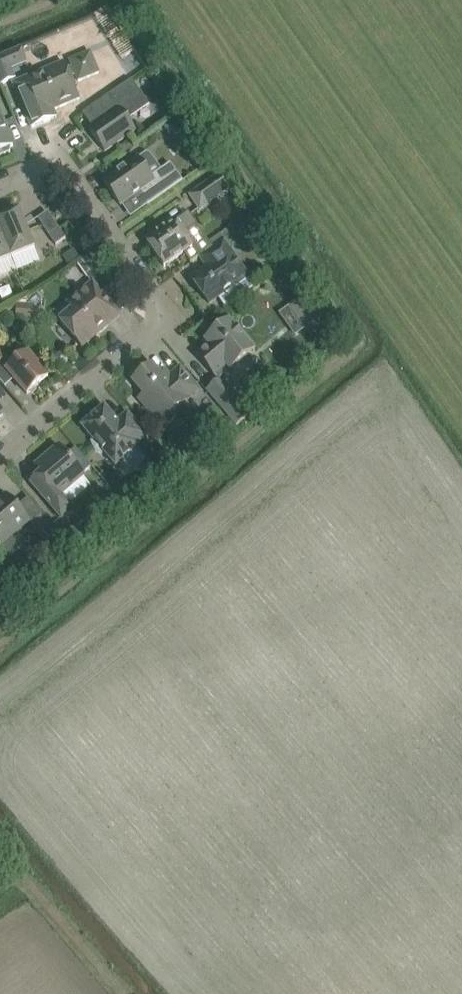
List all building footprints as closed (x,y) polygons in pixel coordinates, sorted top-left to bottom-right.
[(15,79),(11,70),(26,63),(20,48),(0,57),(0,83),(1,85),(15,79)] [(99,73),(90,51),(69,60),(72,68),(67,70),(64,63),(13,84),(24,109),(32,128),(56,117),(53,110),(80,99),(70,77),(75,75),(78,82),(99,73)] [(131,80),(110,95),(90,109),(100,124),(90,131),(105,152),(135,130),(128,120),(149,106),(131,80)] [(1,156),(10,152),(10,147),(13,146),(5,127),(0,115),(0,156),(1,156)] [(160,169),(151,155),(150,154),(149,153),(146,153),(145,153),(137,159),(120,171),(104,182),(121,206),(139,193),(148,205),(164,194),(176,185),(162,167),(160,169)] [(208,204),(230,188),(220,173),(189,195),(199,210),(208,204)] [(16,256),(35,248),(19,211),(0,219),(0,233),(11,258),(16,256)] [(158,259),(161,257),(165,257),(169,264),(184,253),(190,261),(211,247),(196,225),(197,224),(188,212),(175,221),(175,220),(165,228),(148,239),(147,244),(158,259)] [(59,229),(49,236),(56,245),(65,239),(59,229)] [(11,258),(0,233),(0,263),(11,258)] [(209,304),(225,293),(248,277),(223,241),(217,245),(200,256),(208,268),(192,279),(209,304)] [(82,347),(120,316),(93,284),(77,296),(67,305),(71,311),(60,321),(69,332),(82,347)] [(304,329),(321,317),(305,296),(288,308),(304,329)] [(230,371),(255,350),(229,320),(205,340),(209,345),(196,355),(209,370),(214,376),(227,366),(230,371)] [(27,394),(48,376),(26,351),(11,364),(7,359),(9,357),(0,347),(0,363),(27,394)] [(160,423),(165,428),(177,418),(172,413),(183,403),(181,401),(186,397),(187,398),(198,389),(193,384),(180,368),(171,376),(165,381),(160,376),(152,366),(148,370),(145,370),(138,376),(137,379),(133,382),(145,395),(140,400),(153,415),(160,423)] [(243,406),(220,379),(207,391),(236,425),(265,401),(258,394),(243,406)] [(99,412),(81,427),(93,440),(91,442),(94,450),(102,455),(104,453),(116,467),(117,465),(124,472),(135,467),(142,456),(136,449),(139,447),(137,445),(147,437),(140,429),(127,413),(118,422),(104,407),(99,412)] [(42,474),(31,483),(44,499),(62,520),(74,509),(62,496),(85,477),(82,474),(91,466),(76,448),(67,456),(59,446),(35,466),(42,474)] [(34,522),(44,516),(31,495),(21,501),(34,522)] [(7,496),(0,502),(0,552),(6,560),(20,548),(11,537),(29,521),(7,496)] [(66,542),(57,531),(44,516),(31,527),(45,541),(53,534),(62,545),(66,542)]
